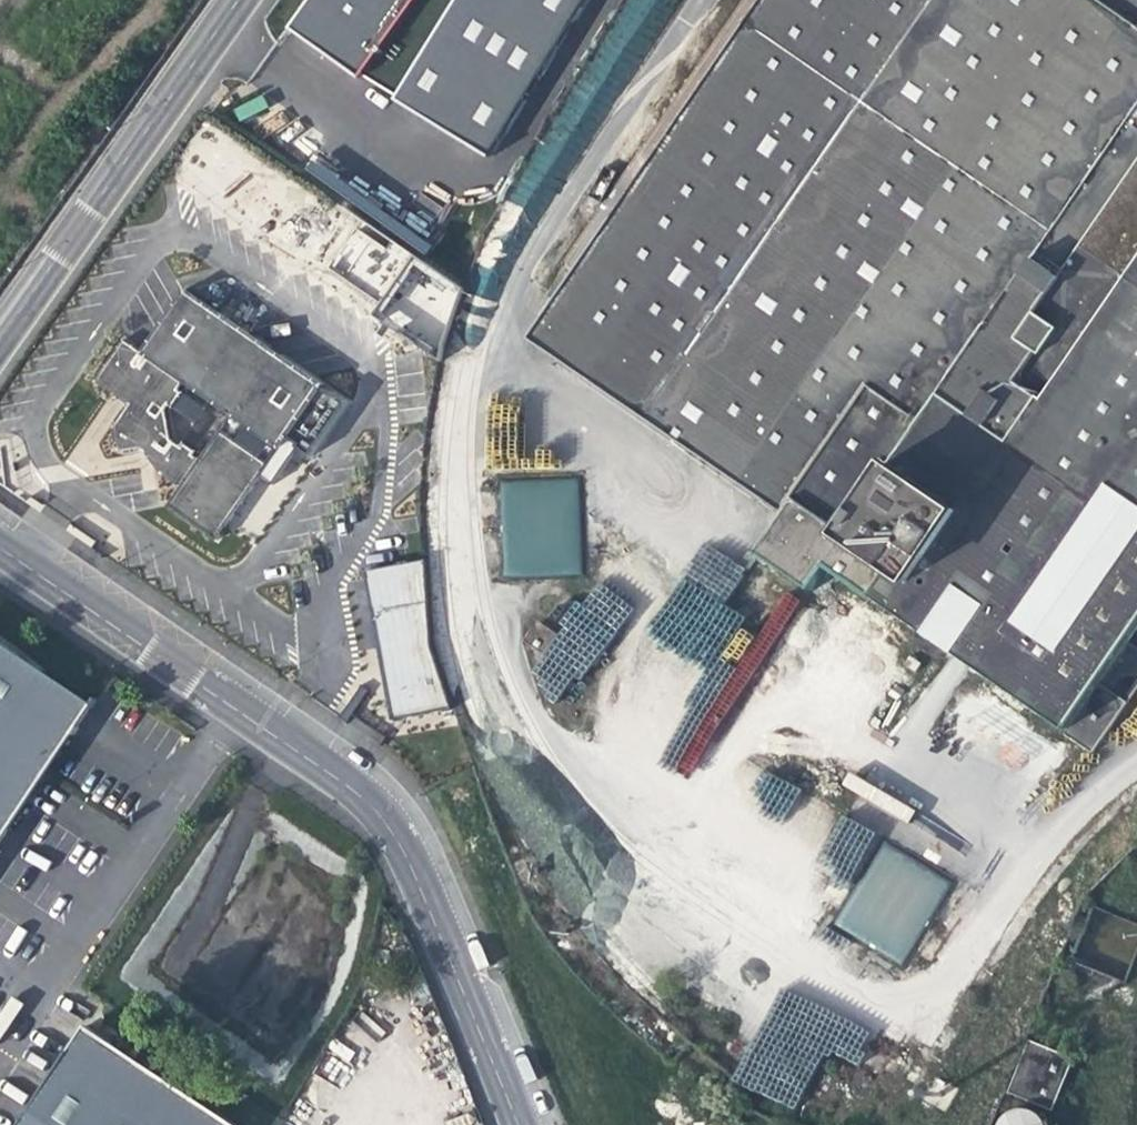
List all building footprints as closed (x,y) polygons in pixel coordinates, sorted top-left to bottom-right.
[(289,28),(361,79),(362,77),(394,98),(393,101),(484,159),(587,0),(310,0),(289,28)] [(532,346),(769,0),(742,0),(515,330),(532,346)] [(532,346),(604,395),(784,517),(761,550),(1050,750),(1070,763),(1082,748),(1090,754),(1136,685),(1136,648),(1125,640),(1136,622),(1136,0),(769,0),(532,346)] [(621,41),(629,46),(639,30),(631,25),(621,41)] [(258,475),(284,436),(296,444),(294,445),(309,455),(346,400),(182,288),(139,351),(120,338),(91,380),(125,403),(110,425),(114,448),(115,449),(117,450),(118,451),(120,452),(135,450),(138,450),(140,450),(142,451),(144,453),(157,472),(178,486),(165,504),(215,538),(258,475)] [(270,482),(294,445),(296,444),(284,436),(258,475),(270,482)] [(14,486),(19,490),(30,478),(26,474),(14,486)] [(503,506),(504,575),(555,575),(555,516),(569,516),(570,573),(579,573),(578,505),(503,506)] [(433,614),(422,559),(361,571),(391,720),(451,708),(433,614)] [(527,651),(547,665),(559,646),(540,633),(527,651)] [(3,833),(12,820),(77,723),(92,700),(45,669),(28,655),(1,636),(0,635),(0,837),(3,833)] [(883,841),(832,924),(900,965),(951,882),(883,841)] [(85,1023),(18,1124),(239,1124),(85,1023)] [(1011,1087),(1052,1106),(1073,1056),(1032,1039),(1011,1087)] [(1002,1115),(1001,1116),(998,1122),(998,1124),(1051,1124),(1049,1118),(1047,1114),(1038,1107),(1032,1104),(1025,1103),(1017,1104),(1012,1106),(1007,1109),(1002,1115)]
